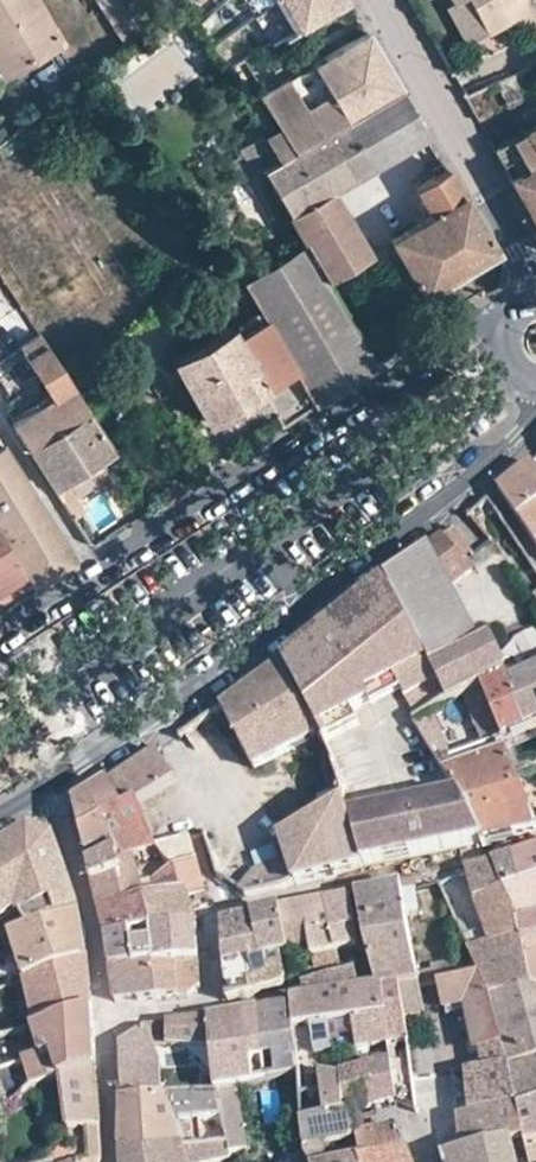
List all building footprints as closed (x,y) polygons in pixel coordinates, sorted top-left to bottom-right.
[(0,73),(55,40),(31,0),(0,0),(0,72),(0,73)] [(292,30),(341,0),(274,0),(292,30)] [(444,7),(465,43),(486,31),(468,0),(457,0),(452,3),(444,7)] [(486,31),(535,3),(534,0),(468,0),(486,31)] [(228,57),(241,40),(226,28),(212,46),(228,57)] [(267,146),(275,159),(292,149),(395,87),(378,57),(362,31),(308,63),(261,91),(257,93),(283,137),(267,146)] [(255,79),(261,91),(308,63),(302,52),(255,79)] [(528,82),(535,78),(535,62),(522,69),(528,82)] [(395,87),(292,149),(318,195),(329,189),(423,133),(395,87)] [(367,253),(329,189),(318,195),(292,149),(275,159),(267,146),(256,126),(242,134),(248,145),(238,151),(252,176),(260,172),(284,214),(301,244),(323,280),(367,253)] [(535,227),(535,127),(492,148),(535,227)] [(389,238),(421,292),(493,248),(444,168),(414,188),(428,214),(389,238)] [(259,310),(315,402),(374,366),(323,280),(301,244),(241,280),(255,302),(259,310)] [(173,357),(205,416),(259,387),(281,425),(315,402),(259,310),(173,357)] [(10,423),(26,448),(85,411),(57,368),(36,334),(18,346),(50,398),(10,423)] [(26,448),(50,488),(109,450),(85,411),(26,448)] [(30,585),(47,574),(68,561),(67,551),(0,448),(0,535),(30,585)] [(535,546),(535,470),(531,463),(511,479),(497,491),(535,546)] [(472,511),(480,522),(496,511),(487,499),(472,511)] [(9,599),(30,585),(0,535),(0,604),(9,599)] [(471,569),(456,552),(442,535),(430,545),(386,581),(400,608),(430,664),(477,643),(449,588),(450,587),(451,586),(467,573),(471,569)] [(400,608),(386,581),(355,605),(337,619),(328,627),(320,633),(313,637),(282,663),(304,707),(320,738),(323,744),(358,725),(351,711),(369,702),(398,686),(405,698),(438,682),(430,664),(400,608)] [(502,738),(535,722),(535,671),(510,683),(486,638),(481,641),(477,643),(430,664),(438,682),(448,702),(480,686),(502,738)] [(243,755),(250,769),(320,738),(304,707),(282,663),(253,684),(220,708),(243,755)] [(429,709),(412,716),(426,753),(444,746),(429,709)] [(508,756),(535,743),(535,722),(502,738),(506,751),(508,756)] [(484,840),(508,834),(535,828),(535,822),(508,756),(506,751),(444,774),(459,794),(460,796),(469,808),(484,840)] [(123,809),(124,811),(137,803),(173,780),(155,752),(108,783),(123,809)] [(73,805),(81,833),(123,809),(108,783),(91,794),(73,805)] [(400,807),(349,818),(363,866),(484,840),(469,808),(460,796),(459,794),(442,798),(444,809),(403,818),(400,807)] [(442,798),(400,807),(403,818),(444,809),(442,798)] [(132,858),(156,851),(156,848),(137,803),(124,811),(123,809),(81,833),(83,841),(86,856),(113,844),(118,854),(121,862),(132,858)] [(266,869),(274,889),(310,879),(312,879),(327,875),(363,866),(344,804),(309,821),(279,836),(287,861),(266,869)] [(77,911),(49,832),(37,828),(0,851),(0,920),(37,897),(46,923),(77,911)] [(92,883),(105,936),(133,933),(141,932),(195,926),(189,908),(186,900),(193,897),(205,894),(188,837),(156,848),(156,851),(165,862),(166,863),(171,867),(152,880),(156,895),(143,897),(132,858),(121,862),(125,871),(92,883)] [(89,866),(118,854),(113,844),(86,856),(89,866)] [(522,885),(535,879),(535,848),(513,856),(522,885)] [(89,866),(92,883),(125,871),(121,862),(118,854),(89,866)] [(492,862),(503,891),(522,885),(513,856),(492,862)] [(479,976),(490,999),(531,987),(524,955),(520,941),(519,941),(514,914),(503,891),(492,862),(465,872),(491,944),(467,951),(479,976)] [(255,875),(239,892),(242,894),(245,895),(247,895),(251,895),(253,895),(274,889),(266,869),(255,875)] [(519,941),(520,941),(535,937),(535,879),(522,885),(503,891),(514,914),(519,941)] [(355,895),(376,987),(398,984),(419,981),(407,916),(402,890),(400,886),(376,891),(355,895)] [(402,890),(407,916),(419,912),(416,887),(402,890)] [(310,947),(311,957),(312,957),(336,951),(355,947),(351,928),(354,927),(348,896),(335,899),(323,901),(331,931),(308,936),(310,947)] [(281,910),(289,952),(310,947),(308,936),(331,931),(323,901),(299,906),(281,910)] [(289,952),(281,910),(268,913),(251,917),(256,938),(262,960),(281,956),(281,954),(289,952)] [(78,915),(77,911),(46,923),(22,933),(10,937),(11,939),(24,979),(35,1028),(90,1010),(86,960),(82,935),(78,915)] [(222,930),(223,945),(256,938),(251,917),(221,923),(222,930)] [(133,933),(136,965),(177,962),(197,961),(196,940),(195,926),(141,932),(133,933)] [(108,956),(110,968),(136,965),(133,933),(105,936),(108,956)] [(224,963),(227,999),(283,983),(286,979),(281,956),(262,960),(256,938),(223,945),(224,963)] [(336,964),(340,975),(342,974),(365,967),(359,947),(355,947),(336,951),(312,957),(315,970),(336,964)] [(177,962),(180,997),(190,996),(200,986),(200,961),(197,961),(177,962)] [(113,990),(115,1001),(180,997),(177,962),(136,965),(110,968),(113,990)] [(306,995),(306,996),(347,991),(342,974),(340,975),(303,984),(306,995)] [(465,1004),(477,1050),(502,1045),(490,999),(479,976),(442,985),(447,1008),(465,1004)] [(398,984),(402,1016),(425,1013),(420,987),(419,981),(398,984)] [(376,987),(386,1045),(407,1042),(402,1016),(398,984),(376,987)] [(297,1076),(300,1097),(324,1093),(321,1074),(318,1056),(386,1045),(376,987),(347,991),(306,996),(306,995),(290,998),(291,1009),(296,1056),(297,1076)] [(518,1111),(535,1105),(535,989),(531,987),(490,999),(502,1045),(509,1068),(510,1068),(518,1110),(518,1111)] [(212,1065),(214,1092),(219,1091),(297,1076),(296,1056),(291,1009),(262,1012),(260,1012),(209,1021),(147,1026),(151,1042),(166,1042),(166,1046),(210,1046),(212,1065)] [(30,1090),(60,1081),(94,1070),(92,1039),(90,1010),(35,1028),(18,1033),(0,1038),(0,1072),(23,1065),(30,1090)] [(121,1100),(164,1096),(196,1094),(214,1092),(212,1065),(152,1068),(151,1042),(147,1026),(144,1027),(142,1028),(119,1044),(121,1100)] [(396,1102),(416,1112),(408,1061),(389,1064),(390,1066),(396,1102)] [(30,1090),(23,1065),(0,1072),(0,1099),(30,1090)] [(341,1078),(345,1113),(354,1111),(382,1105),(395,1103),(396,1102),(390,1066),(341,1078)] [(453,1073),(457,1114),(518,1110),(510,1068),(509,1068),(453,1073)] [(324,1148),(357,1141),(356,1137),(360,1137),(356,1117),(354,1111),(345,1113),(341,1078),(341,1076),(321,1074),(324,1093),(300,1097),(301,1121),(300,1122),(303,1150),(305,1151),(306,1159),(308,1161),(327,1161),(324,1148)] [(173,1123),(180,1146),(201,1144),(217,1142),(224,1141),(221,1120),(219,1091),(214,1092),(196,1094),(198,1120),(173,1123)] [(164,1096),(173,1123),(198,1120),(196,1094),(164,1096)] [(121,1111),(121,1129),(173,1123),(164,1096),(121,1100),(121,1111)] [(518,1111),(524,1141),(528,1161),(535,1161),(535,1105),(518,1111)] [(457,1114),(460,1153),(512,1141),(512,1143),(524,1141),(518,1111),(518,1110),(457,1114)] [(225,1141),(228,1152),(242,1150),(236,1117),(221,1120),(224,1141),(225,1141)] [(121,1142),(122,1154),(180,1146),(173,1123),(121,1129),(121,1137),(121,1142)] [(357,1141),(360,1161),(406,1151),(402,1139),(398,1128),(360,1137),(356,1137),(357,1141)] [(217,1142),(220,1154),(228,1152),(225,1141),(224,1141),(217,1142)] [(524,1141),(512,1143),(512,1141),(460,1153),(443,1157),(444,1161),(528,1161),(524,1141)] [(180,1146),(122,1154),(123,1161),(185,1161),(180,1146)] [(406,1151),(360,1161),(357,1161),(358,1161),(410,1161),(406,1151)]
